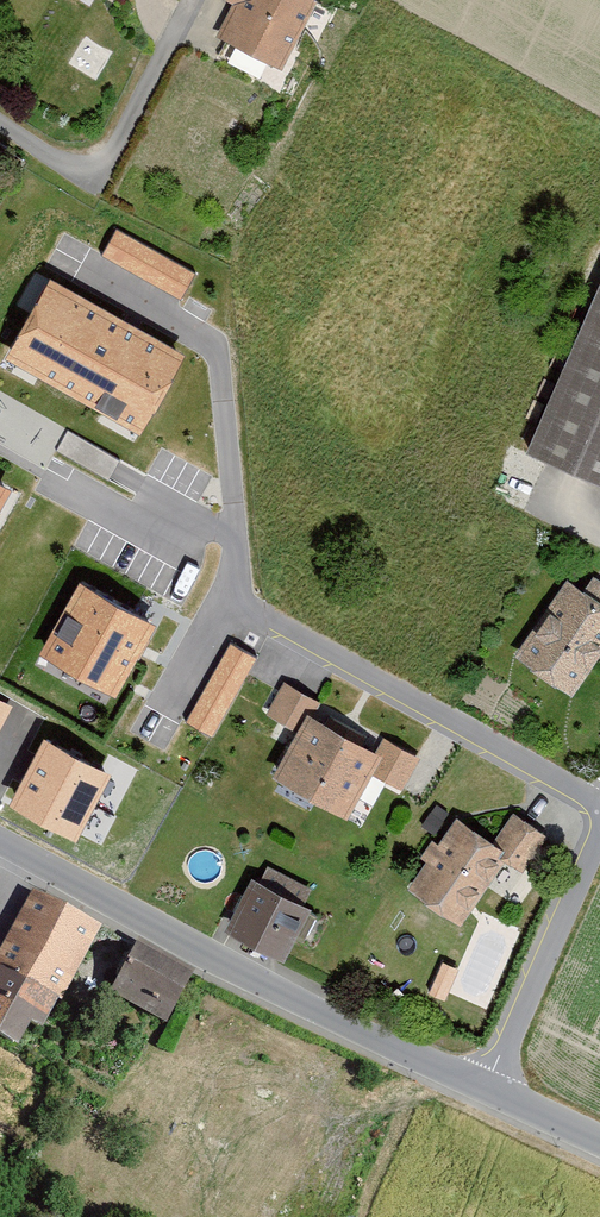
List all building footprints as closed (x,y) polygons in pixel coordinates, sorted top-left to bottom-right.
[(327,4),(318,0),(220,0),(237,8),(223,38),(296,71),(327,4)] [(118,224),(100,254),(181,301),(199,271),(118,224)] [(178,355),(51,284),(11,355),(138,426),(178,355)] [(534,458),(599,487),(599,307),(534,458)] [(118,460),(64,431),(54,450),(107,479),(113,469),(118,460)] [(516,659),(575,702),(599,668),(599,583),(596,581),(586,595),(570,584),(516,659)] [(151,622),(84,584),(46,649),(114,687),(151,622)] [(231,641),(186,721),(214,736),(258,656),(231,641)] [(278,780),(354,821),(379,780),(409,798),(424,761),(389,753),(317,717),(322,708),(288,689),(273,719),(303,737),(278,780)] [(14,708),(0,701),(0,734),(14,708)] [(59,784),(33,831),(81,857),(107,810),(59,784)] [(409,892),(469,930),(510,865),(524,874),(548,836),(517,817),(501,842),(457,815),(409,892)] [(267,868),(228,934),(286,968),(318,912),(303,903),(309,892),(267,868)] [(40,898),(0,975),(0,1032),(41,1053),(104,931),(40,898)] [(176,1031),(203,980),(144,949),(117,1000),(176,1031)]
